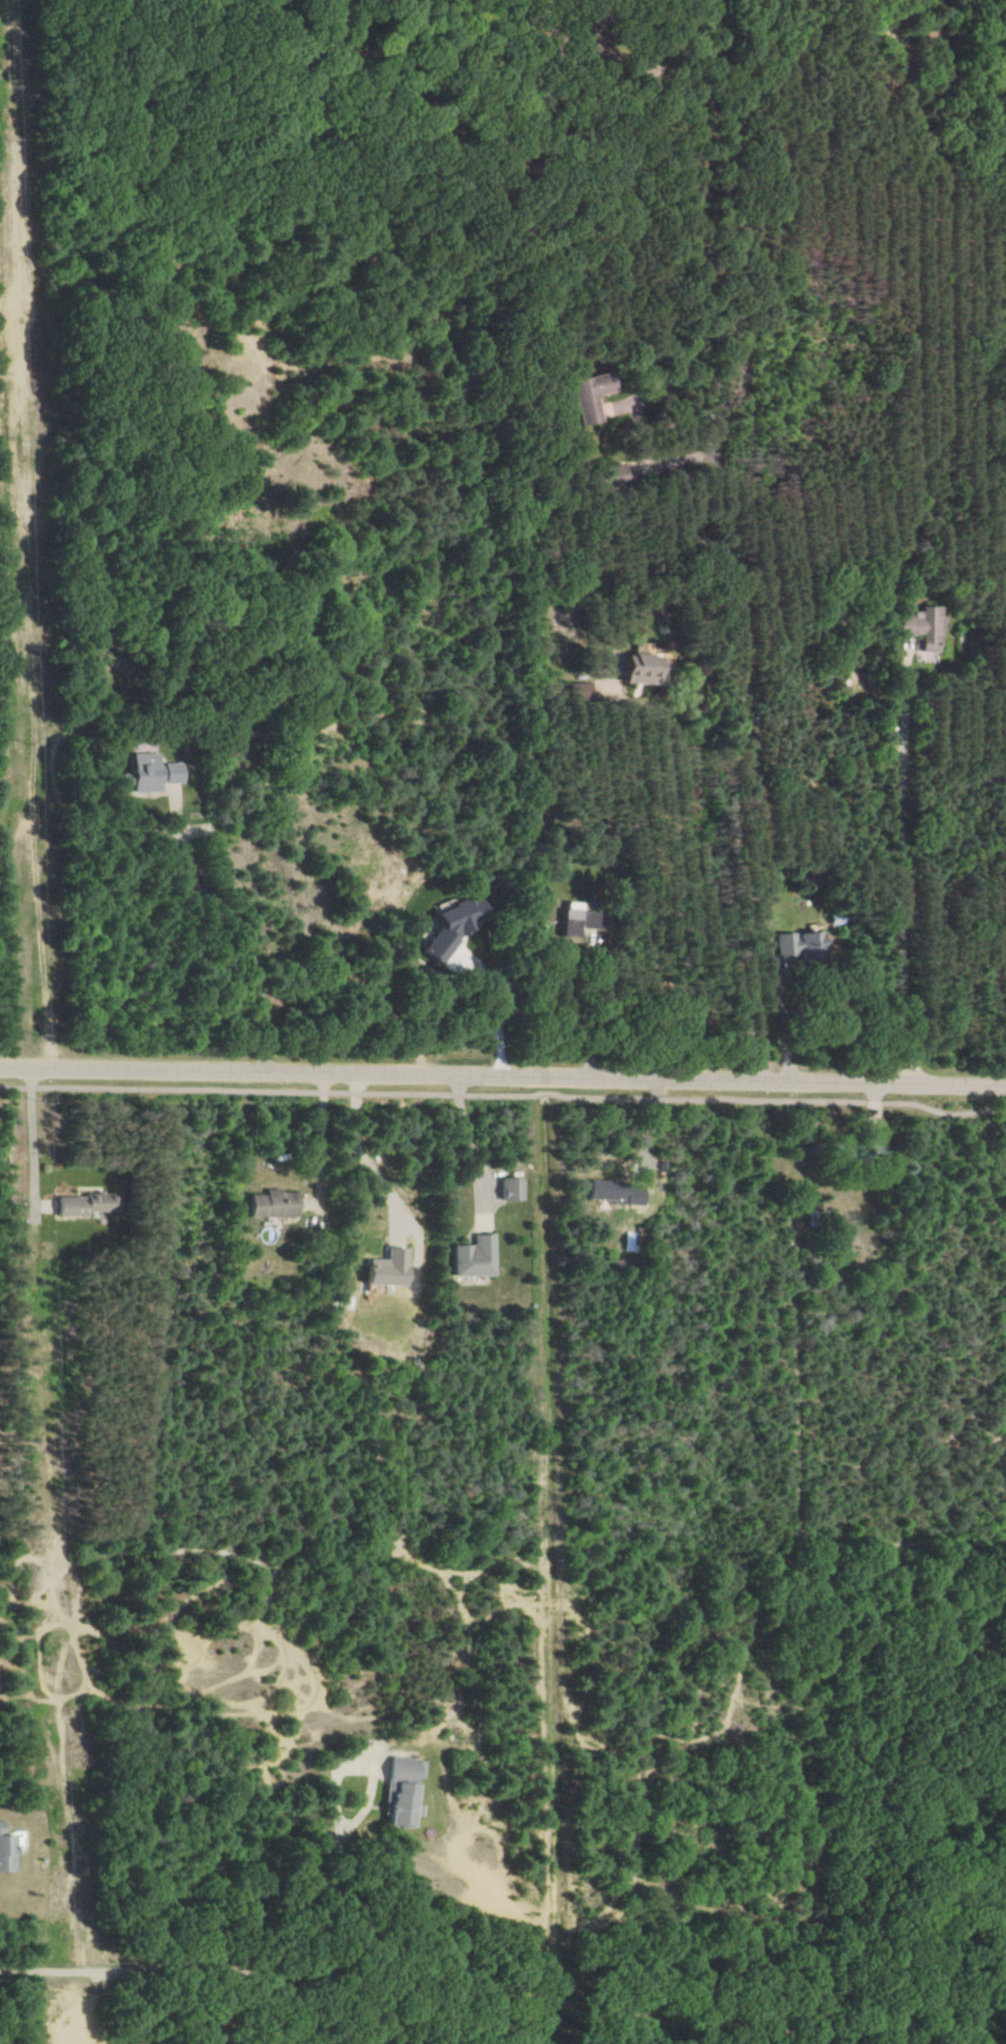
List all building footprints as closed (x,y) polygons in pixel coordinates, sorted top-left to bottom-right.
[(569,379),(575,425),(597,422),(594,395),(613,392),(611,374),(569,379)] [(599,487),(626,482),(622,463),(596,468),(599,487)] [(897,616),(897,636),(916,636),(916,652),(937,652),(936,607),(918,607),(918,616),(897,616)] [(623,654),(620,682),(662,687),(665,658),(623,654)] [(589,698),(588,683),(566,684),(566,699),(589,698)] [(181,763),(159,763),(159,753),(130,754),(130,774),(119,774),(119,785),(131,785),(131,793),(158,792),(158,783),(181,783),(181,763)] [(432,925),(434,926),(416,954),(439,968),(477,908),(476,907),(477,905),(453,891),(432,925)] [(557,936),(579,938),(579,929),(598,930),(599,912),(560,909),(557,936)] [(775,958),(820,958),(819,932),(795,932),(795,933),(775,933),(775,958)] [(520,1178),(497,1178),(497,1200),(520,1201),(520,1178)] [(586,1202),(639,1205),(640,1185),(587,1182),(586,1202)] [(294,1191),(262,1190),(262,1195),(247,1194),(247,1217),(294,1218),(294,1191)] [(53,1194),(53,1217),(83,1217),(83,1212),(107,1213),(107,1195),(53,1194)] [(491,1276),(490,1235),(470,1235),(470,1245),(450,1246),(450,1277),(491,1276)] [(360,1259),(359,1285),(399,1287),(400,1249),(380,1248),(380,1260),(360,1259)] [(381,1826),(405,1828),(406,1815),(418,1816),(419,1806),(414,1806),(416,1779),(422,1779),(423,1761),(386,1758),(381,1826)] [(11,1871),(11,1847),(24,1847),(24,1831),(12,1832),(12,1834),(2,1834),(1,1820),(0,1820),(0,1871),(11,1871)]
